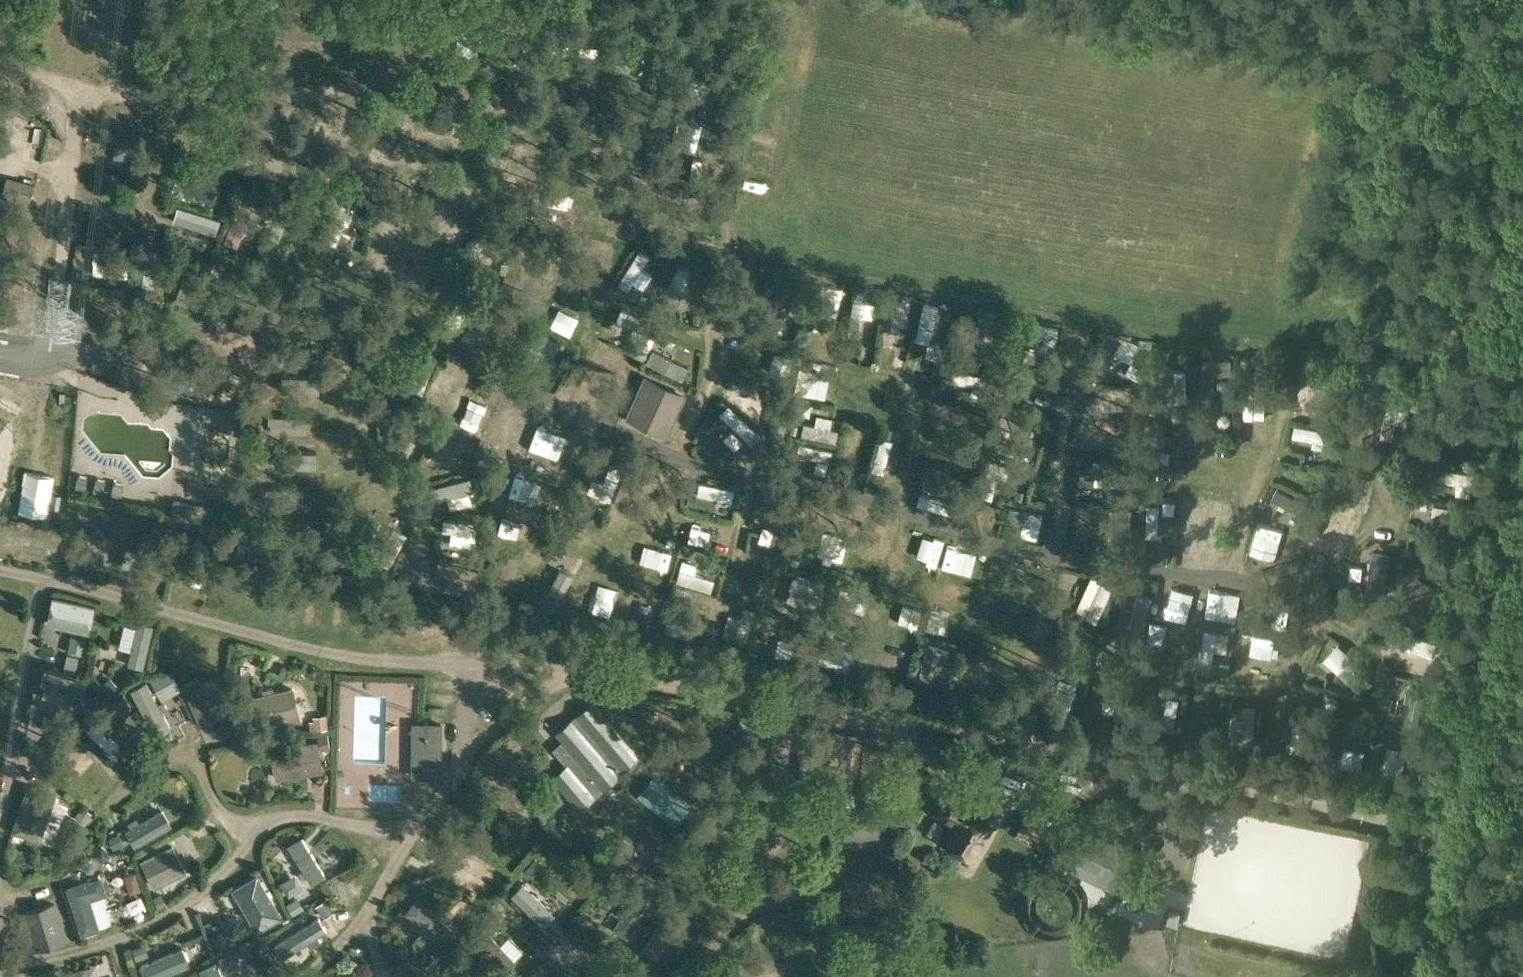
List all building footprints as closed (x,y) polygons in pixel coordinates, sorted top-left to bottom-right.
[(1,154),(10,119),(0,116),(0,153),(1,154)] [(3,191),(30,199),(35,185),(8,176),(3,191)] [(175,180),(170,194),(211,208),(216,194),(175,180)] [(334,199),(322,242),(335,246),(348,203),(334,199)] [(238,204),(224,241),(237,246),(251,209),(238,204)] [(26,206),(26,221),(42,221),(43,207),(26,206)] [(177,208),(173,222),(215,235),(220,221),(177,208)] [(36,230),(36,236),(28,236),(29,257),(48,257),(47,230),(36,230)] [(71,241),(69,259),(86,261),(88,243),(71,241)] [(639,248),(618,283),(627,289),(648,254),(639,248)] [(93,250),(92,261),(107,263),(122,264),(128,265),(129,253),(93,250)] [(145,251),(140,285),(153,287),(158,253),(145,251)] [(679,264),(661,304),(674,310),(691,272),(692,270),(679,264)] [(185,270),(174,301),(185,305),(197,275),(185,270)] [(888,296),(883,332),(895,333),(896,326),(899,301),(900,298),(888,296)] [(491,315),(497,303),(486,298),(480,311),(491,315)] [(853,298),(847,332),(859,334),(862,315),(865,300),(853,298)] [(924,305),(916,339),(930,342),(938,308),(924,305)] [(616,312),(612,323),(638,333),(642,323),(616,312)] [(1024,323),(1023,334),(1043,337),(1056,338),(1057,327),(1024,323)] [(1119,342),(1113,352),(1133,364),(1144,371),(1150,360),(1119,342)] [(651,347),(645,360),(681,378),(688,365),(651,347)] [(620,368),(637,368),(638,355),(620,355),(620,368)] [(1230,374),(1231,360),(1201,359),(1199,397),(1212,398),(1213,374),(1230,374)] [(1172,369),(1159,369),(1161,405),(1174,404),(1173,402),(1172,372),(1172,369)] [(953,370),(951,381),(972,385),(987,387),(991,388),(993,377),(953,370)] [(668,434),(687,392),(644,373),(625,415),(668,434)] [(442,400),(441,401),(451,408),(467,384),(457,378),(451,387),(442,400)] [(585,392),(599,403),(607,392),(593,382),(585,392)] [(1254,389),(1233,388),(1232,423),(1253,424),(1254,389)] [(482,409),(494,415),(504,396),(491,390),(482,409)] [(773,420),(769,434),(781,437),(791,403),(778,400),(778,402),(773,420)] [(729,406),(719,416),(751,446),(761,436),(729,406)] [(1385,407),(1380,437),(1392,439),(1395,422),(1397,409),(1385,407)] [(269,416),(268,431),(306,432),(306,416),(269,416)] [(1095,420),(1092,432),(1117,437),(1136,441),(1138,430),(1095,420)] [(801,423),(799,434),(834,441),(836,429),(828,428),(813,425),(801,423)] [(1294,425),(1292,436),(1330,444),(1332,433),(1294,425)] [(330,431),(336,451),(346,448),(340,428),(330,431)] [(561,459),(568,447),(544,432),(537,444),(561,459)] [(449,433),(447,445),(453,446),(468,448),(477,450),(479,439),(449,433)] [(880,437),(872,470),(883,473),(891,440),(880,437)] [(798,442),(796,453),(828,460),(831,449),(798,442)] [(281,451),(280,466),(317,467),(317,452),(281,451)] [(602,481),(597,495),(609,499),(620,465),(609,461),(602,481)] [(989,461),(980,495),(991,498),(996,479),(998,472),(1001,464),(989,461)] [(1092,461),(1092,473),(1112,473),(1130,473),(1130,461),(1092,461)] [(20,502),(48,508),(54,474),(26,469),(20,502)] [(1440,469),(1439,480),(1457,483),(1471,485),(1473,474),(1440,469)] [(469,478),(430,488),(433,501),(450,497),(467,493),(473,491),(469,478)] [(700,482),(698,495),(734,502),(736,490),(700,482)] [(1276,489),(1271,499),(1305,518),(1311,509),(1276,489)] [(919,493),(916,505),(957,516),(961,504),(919,493)] [(203,504),(173,501),(172,508),(171,517),(202,520),(203,504)] [(774,529),(769,545),(781,548),(793,509),(781,505),(774,529)] [(1146,505),(1146,536),(1158,537),(1158,506),(1146,505)] [(1433,505),(1431,515),(1464,522),(1466,511),(1433,505)] [(1181,506),(1179,541),(1191,542),(1193,507),(1181,506)] [(1009,507),(1006,521),(1022,524),(1039,528),(1042,514),(1009,507)] [(85,532),(100,534),(102,522),(87,519),(85,532)] [(444,519),(442,531),(452,532),(471,534),(473,523),(444,519)] [(643,551),(675,558),(680,532),(649,525),(643,551)] [(383,550),(377,562),(389,569),(407,535),(394,529),(383,550)] [(1423,534),(1420,545),(1460,555),(1462,543),(1423,534)] [(78,541),(79,549),(89,548),(88,540),(78,541)] [(12,560),(14,551),(0,548),(0,558),(12,560)] [(923,549),(917,558),(937,569),(942,559),(923,549)] [(1372,551),(1366,598),(1382,600),(1388,553),(1372,551)] [(439,559),(434,575),(475,588),(480,571),(439,559)] [(939,602),(972,607),(979,568),(946,562),(939,602)] [(559,568),(540,604),(553,611),(572,576),(559,568)] [(680,569),(677,581),(711,590),(714,578),(694,573),(680,569)] [(1086,613),(1084,617),(1095,622),(1113,582),(1102,577),(1101,580),(1086,613)] [(794,578),(789,589),(809,598),(821,602),(825,592),(794,578)] [(1128,629),(1126,635),(1140,639),(1151,596),(1138,593),(1134,607),(1128,629)] [(54,597),(48,623),(91,632),(97,606),(54,597)] [(1168,604),(1165,621),(1195,625),(1198,609),(1168,604)] [(1239,604),(1230,609),(1241,627),(1250,622),(1239,604)] [(740,618),(734,639),(746,643),(756,611),(743,608),(740,618)] [(132,651),(129,664),(142,668),(152,628),(138,625),(138,627),(132,651)] [(1391,627),(1386,641),(1431,657),(1436,643),(1391,627)] [(1204,630),(1200,661),(1212,662),(1214,651),(1216,631),(1204,630)] [(86,640),(72,637),(69,650),(84,653),(86,640)] [(1264,662),(1265,644),(1239,643),(1239,661),(1264,662)] [(927,644),(919,678),(931,681),(935,664),(939,647),(927,644)] [(1337,644),(1330,653),(1344,666),(1360,679),(1368,670),(1337,644)] [(78,656),(63,652),(60,665),(75,669),(78,656)] [(114,669),(105,663),(99,672),(108,678),(114,669)] [(45,668),(40,684),(45,685),(67,692),(74,694),(83,697),(87,681),(45,668)] [(1081,696),(1086,677),(1076,675),(1071,694),(1081,696)] [(199,678),(183,685),(199,723),(216,715),(206,694),(201,682),(199,678)] [(146,681),(131,689),(151,727),(166,720),(156,700),(150,689),(146,681)] [(265,694),(246,698),(252,728),(301,717),(295,688),(276,692),(275,687),(264,689),(265,694)] [(1405,715),(1404,721),(1416,723),(1423,689),(1410,687),(1407,706),(1405,715)] [(1125,688),(1114,688),(1115,701),(1115,713),(1115,720),(1127,720),(1125,688)] [(84,696),(86,708),(103,705),(101,693),(84,696)] [(123,696),(113,702),(117,709),(128,702),(123,696)] [(1163,718),(1161,730),(1173,732),(1179,699),(1167,697),(1163,718)] [(604,716),(592,701),(585,708),(555,733),(561,740),(551,750),(564,765),(550,777),(579,810),(638,756),(604,716)] [(1239,742),(1239,748),(1252,749),(1254,707),(1242,706),(1241,721),(1239,742)] [(96,720),(87,730),(119,760),(128,750),(127,749),(112,735),(109,732),(101,725),(96,720)] [(236,721),(222,722),(223,734),(237,733),(236,721)] [(442,724),(415,724),(414,776),(441,776),(442,724)] [(269,746),(275,778),(323,770),(317,738),(269,746)] [(1059,774),(1020,762),(1016,772),(1055,784),(1059,774)] [(564,798),(547,781),(527,798),(543,814),(564,798)] [(54,791),(27,782),(11,829),(38,838),(54,791)] [(985,813),(946,792),(936,811),(955,821),(944,841),(973,856),(990,823),(983,819),(985,813)] [(685,813),(661,793),(651,804),(675,825),(685,813)] [(93,812),(82,806),(76,818),(87,824),(93,812)] [(131,827),(126,830),(135,847),(172,825),(163,809),(140,822),(131,827)] [(1048,825),(1027,815),(1016,836),(1036,847),(1048,825)] [(1144,858),(1071,822),(1053,858),(1127,894),(1144,858)] [(724,825),(714,825),(714,837),(724,837),(724,825)] [(301,836),(287,844),(312,884),(326,876),(301,836)] [(143,857),(155,883),(185,869),(172,843),(143,857)] [(257,929),(281,915),(257,875),(234,889),(257,929)] [(83,936),(101,931),(92,901),(109,895),(103,877),(68,888),(83,936)] [(522,883),(510,895),(543,927),(555,915),(522,883)] [(283,901),(295,895),(289,884),(277,889),(283,901)] [(240,933),(252,928),(231,885),(220,891),(240,933)] [(636,893),(614,929),(629,938),(651,901),(636,893)] [(417,898),(405,912),(444,945),(456,931),(417,898)] [(327,901),(316,907),(324,919),(334,913),(327,901)] [(53,902),(12,913),(24,952),(65,939),(53,902)] [(1181,912),(1170,910),(1167,923),(1178,926),(1181,912)] [(667,914),(643,951),(657,959),(672,935),(677,927),(680,922),(667,914)] [(319,917),(274,945),(282,958),(307,942),(318,936),(327,930),(319,917)] [(483,927),(470,940),(503,974),(516,961),(514,959),(500,944),(483,927)] [(217,950),(228,945),(223,932),(212,937),(217,950)] [(140,966),(144,976),(159,976),(189,964),(182,947),(140,966)] [(427,948),(418,959),(428,968),(438,957),(427,948)] [(200,969),(203,976),(223,976),(217,962),(200,969)] [(445,976),(464,976),(462,975),(456,967),(445,976)]
